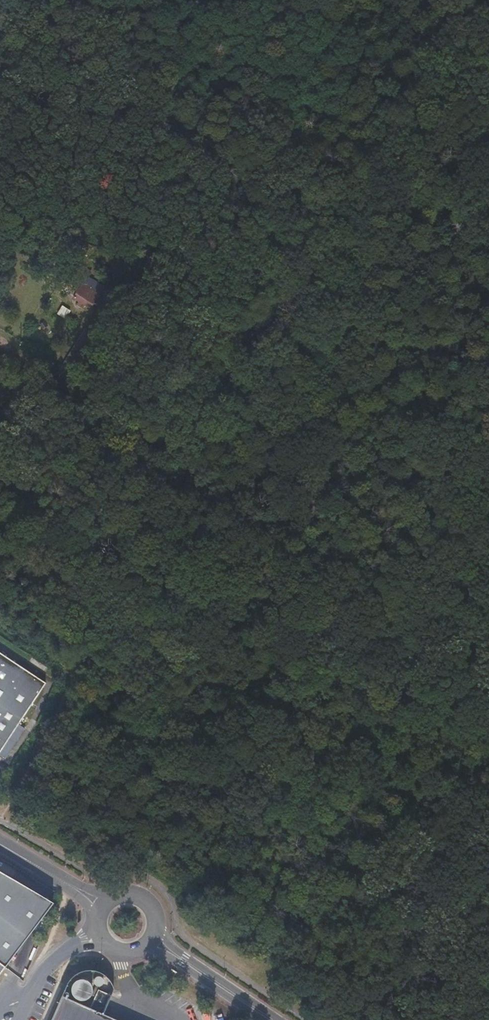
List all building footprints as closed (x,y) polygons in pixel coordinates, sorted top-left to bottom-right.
[(72,298),(91,309),(105,285),(85,274),(72,298)] [(4,760),(7,755),(25,727),(21,725),(46,683),(0,652),(0,758),(4,760)] [(0,872),(0,963),(4,965),(52,904),(0,872)] [(73,976),(69,980),(66,984),(50,1019),(114,1019),(102,1014),(112,990),(111,986),(109,983),(105,978),(101,975),(97,973),(90,971),(85,971),(80,972),(76,974),(73,976)]
